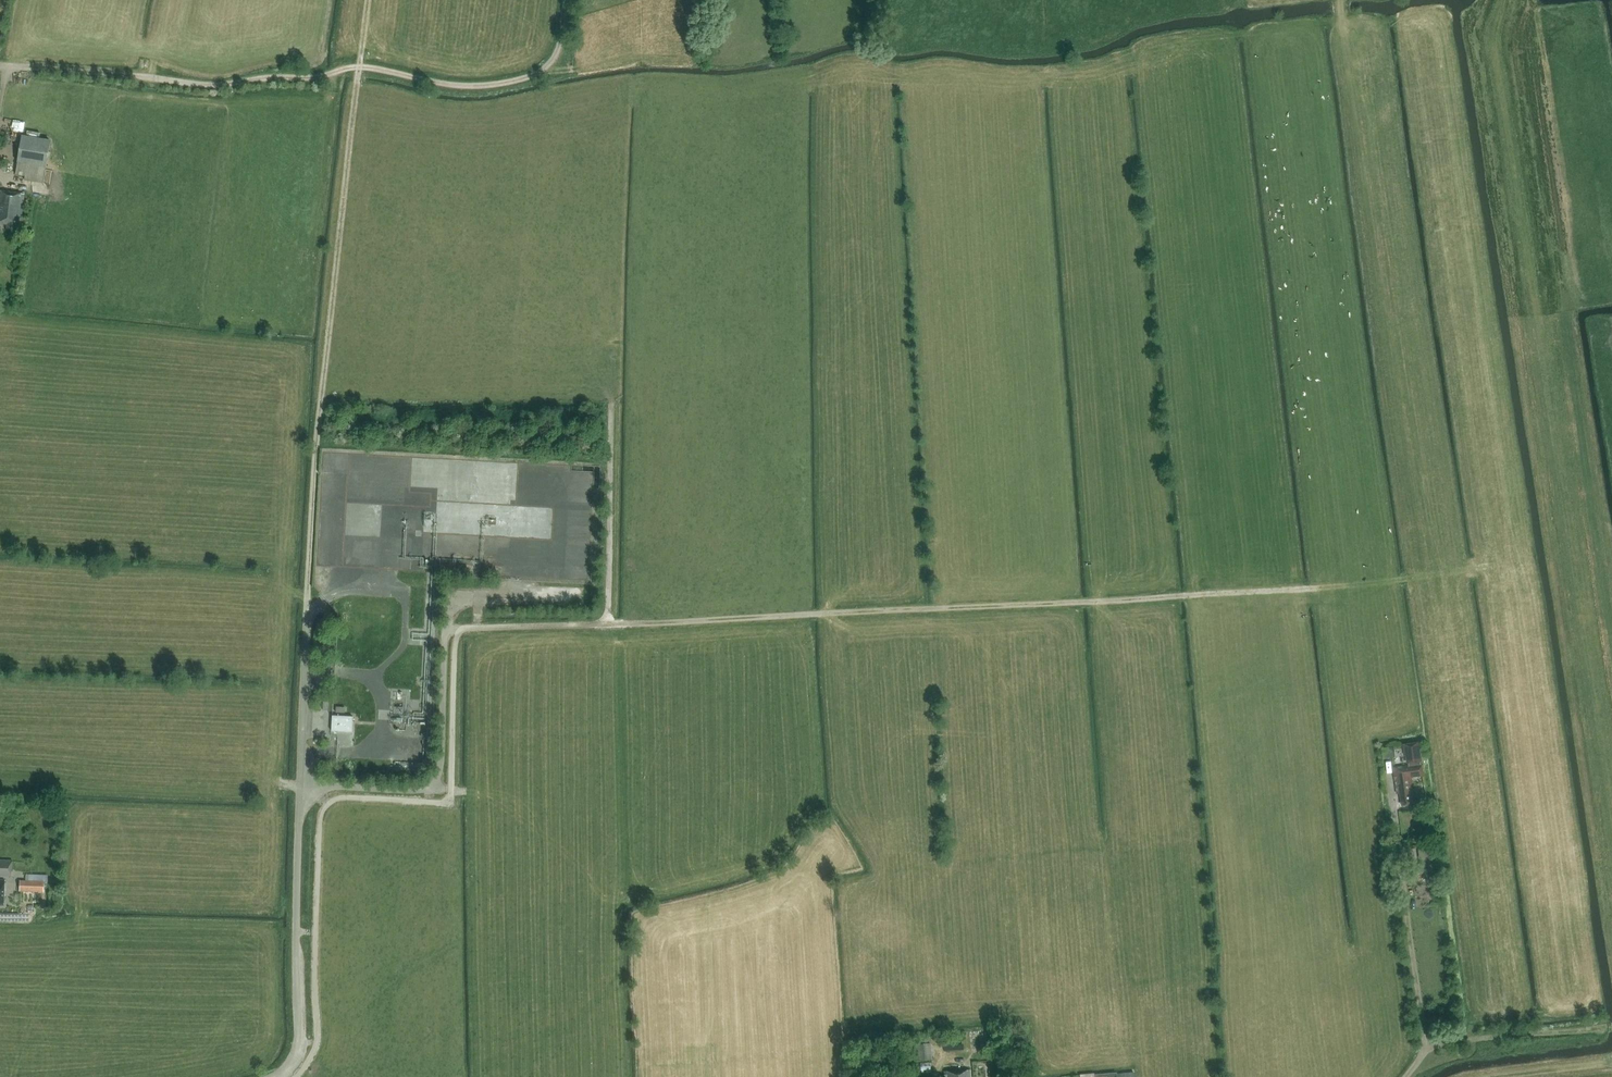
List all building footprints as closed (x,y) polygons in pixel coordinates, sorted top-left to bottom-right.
[(45,166),(50,142),(21,137),(17,161),(45,166)] [(7,224),(7,228),(17,229),(18,227),(21,228),(24,194),(0,192),(0,223),(7,224)] [(27,235),(16,233),(15,242),(25,244),(27,235)] [(348,713),(348,705),(337,705),(337,713),(348,713)] [(351,732),(352,717),(332,715),(331,730),(351,732)] [(1422,763),(1421,763),(1421,762),(1423,762),(1420,742),(1403,744),(1405,756),(1406,756),(1407,764),(1409,763),(1409,765),(1394,767),(1397,793),(1400,793),(1402,805),(1412,803),(1412,799),(1414,799),(1412,777),(1424,775),(1422,763)] [(12,860),(0,860),(0,876),(11,876),(12,860)] [(19,891),(44,892),(44,880),(20,880),(19,891)] [(928,1043),(915,1044),(917,1060),(930,1059),(928,1043)] [(933,1061),(924,1061),(924,1070),(933,1070),(933,1061)] [(969,1069),(943,1071),(944,1076),(970,1076),(969,1069)]
